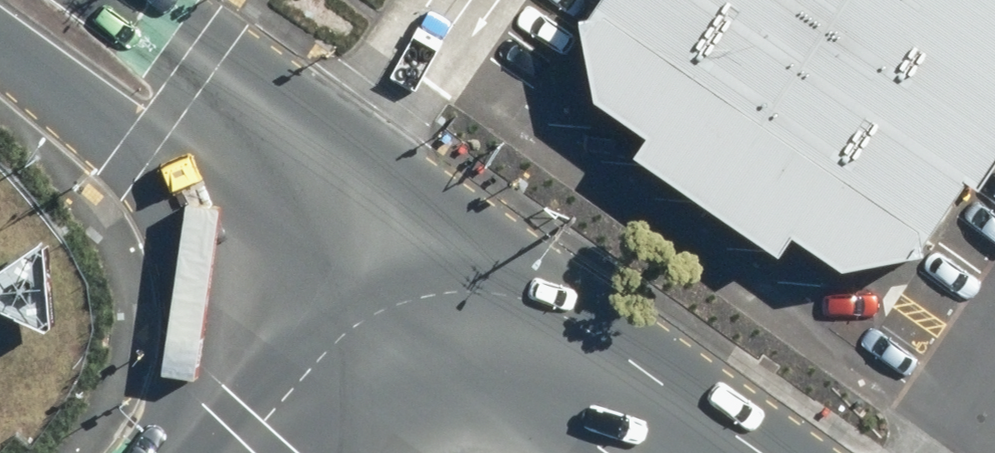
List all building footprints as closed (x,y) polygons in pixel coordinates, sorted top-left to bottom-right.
[(564,57),(900,284),(994,145),(994,0),(603,0),(564,57)]
